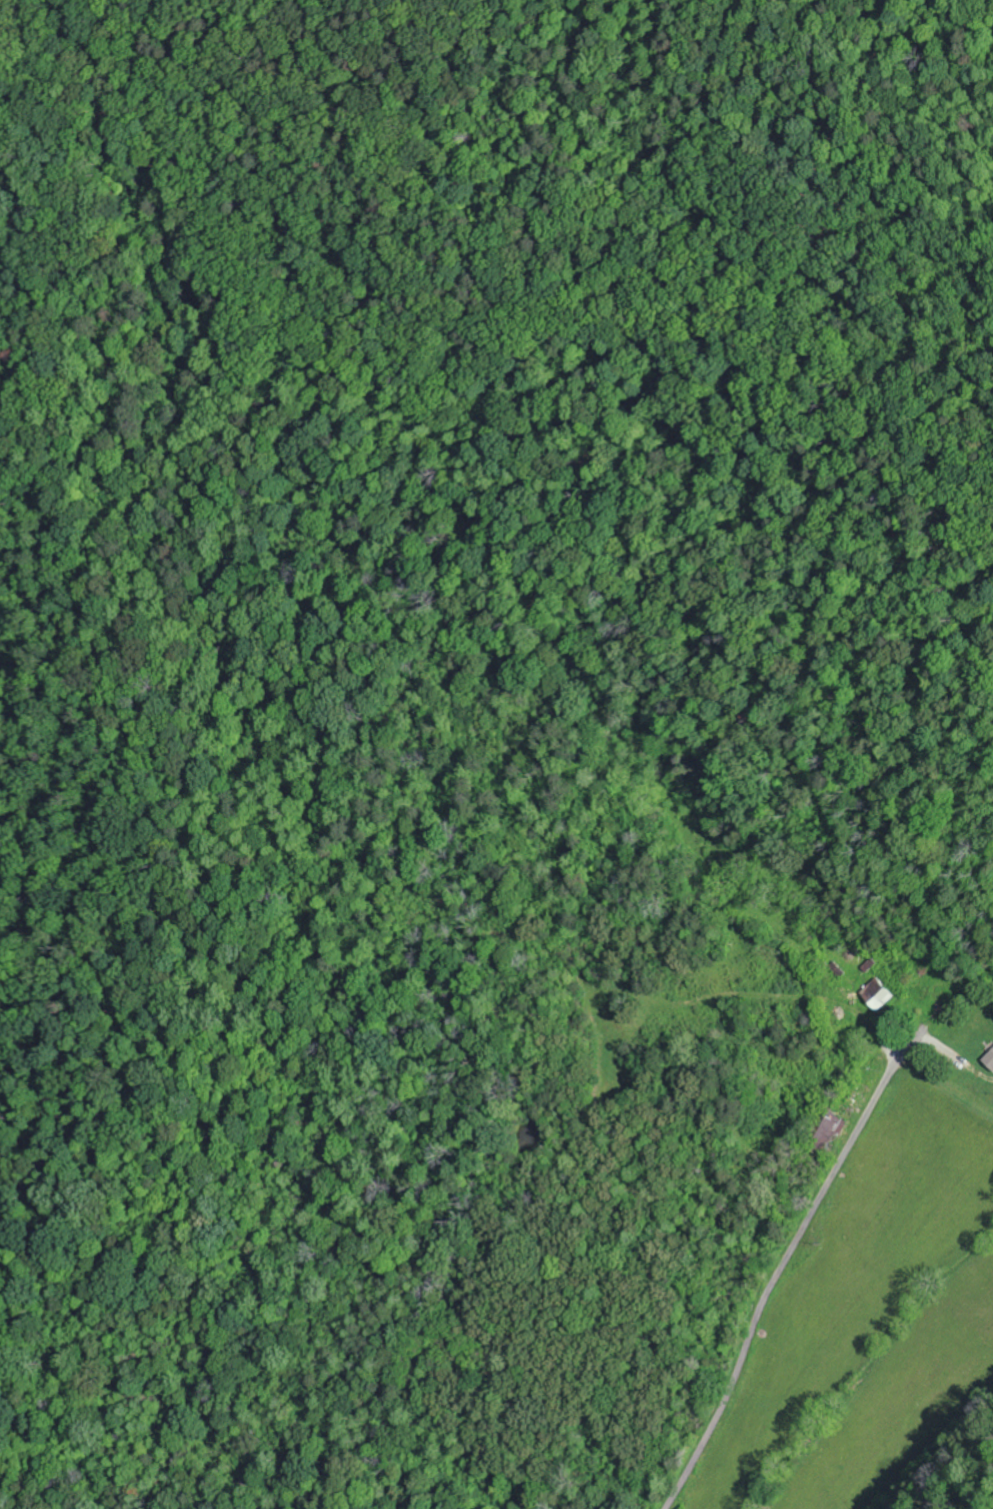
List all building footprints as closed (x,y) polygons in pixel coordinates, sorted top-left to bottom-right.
[(983,1062),(992,1071),(992,1052),(983,1062)]
